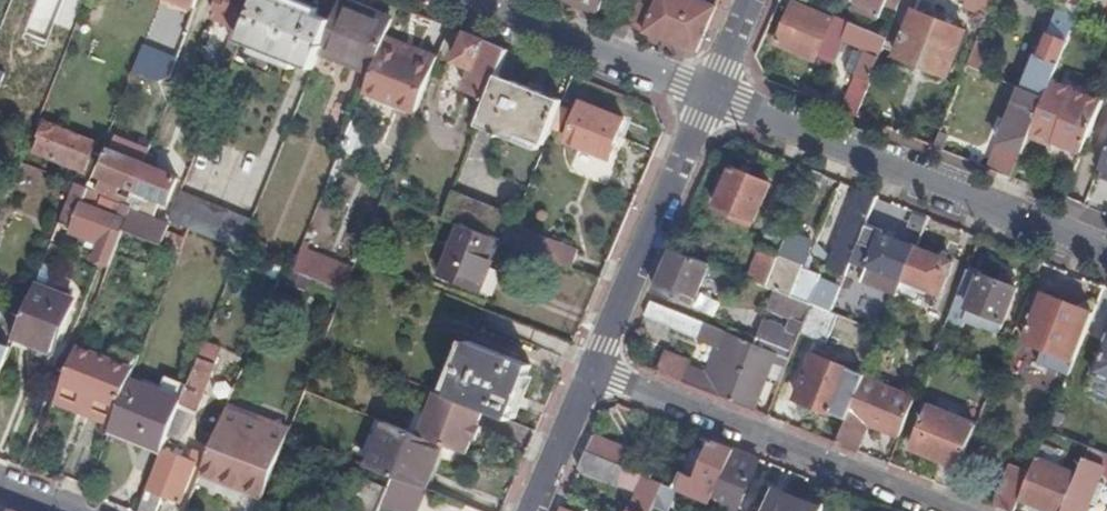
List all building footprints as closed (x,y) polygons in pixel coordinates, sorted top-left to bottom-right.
[(196,9),(199,0),(175,0),(196,9)] [(217,17),(240,26),(234,41),(241,44),(243,41),(258,0),(224,0),(217,17)] [(283,0),(258,0),(243,41),(314,68),(321,53),(334,20),(283,0)] [(334,20),(321,53),(328,56),(330,50),(376,67),(385,46),(389,36),(392,28),(363,16),(366,8),(347,0),(341,0),(334,20)] [(609,19),(618,0),(561,0),(609,19)] [(625,26),(642,32),(697,54),(717,8),(696,0),(636,0),(625,26)] [(862,9),(882,17),(889,0),(866,0),(862,9)] [(966,1),(963,9),(986,18),(994,0),(964,0),(966,1)] [(1079,15),(1085,0),(1051,0),(1049,4),(1079,15)] [(888,37),(843,18),(841,23),(794,3),(778,42),(816,59),(826,35),(834,39),(836,35),(867,49),(864,56),(857,75),(844,110),(857,115),(885,47),(888,37)] [(395,20),(366,8),(363,16),(392,28),(395,20)] [(914,14),(900,8),(888,37),(885,47),(898,53),(897,55),(947,75),(964,32),(915,11),(914,14)] [(1078,17),(1058,9),(1040,55),(1036,53),(1022,88),(1046,97),(1052,80),(1076,23),(1078,17)] [(482,37),(469,33),(458,60),(475,68),(467,89),(491,98),(500,74),(510,48),(482,37)] [(389,36),(385,46),(417,59),(421,49),(389,36)] [(987,45),(977,41),(967,66),(977,70),(987,45)] [(145,46),(135,73),(160,83),(174,78),(180,60),(145,46)] [(376,67),(373,75),(367,91),(418,112),(440,57),(421,49),(417,59),(385,46),(376,67)] [(330,50),(328,56),(373,75),(376,67),(330,50)] [(857,75),(864,56),(858,55),(851,72),(857,75)] [(967,66),(963,76),(985,85),(988,74),(977,70),(967,66)] [(545,150),(565,100),(500,74),(491,98),(481,124),(545,150)] [(1046,97),(1032,130),(1083,151),(1104,100),(1052,80),(1046,97)] [(808,86),(804,94),(827,103),(830,94),(808,86)] [(1000,142),(988,169),(1012,178),(1013,177),(1032,130),(1046,97),(1022,88),(1009,121),(1012,123),(1005,143),(1000,142)] [(626,120),(583,103),(568,140),(611,157),(626,120)] [(98,142),(47,122),(36,152),(87,172),(98,142)] [(295,214),(322,142),(288,129),(252,224),(289,238),(297,215),(295,214)] [(98,192),(125,203),(130,206),(132,200),(120,195),(124,185),(136,190),(146,165),(151,153),(117,138),(102,176),(104,177),(98,192)] [(9,157),(16,159),(20,148),(3,140),(2,142),(0,141),(0,153),(9,157)] [(6,166),(9,157),(0,153),(0,164),(6,166)] [(132,200),(130,206),(134,207),(126,228),(163,242),(170,223),(155,216),(161,199),(170,203),(179,178),(146,165),(136,190),(132,200)] [(753,223),(770,183),(732,167),(716,207),(753,223)] [(89,188),(76,183),(61,223),(104,238),(95,260),(110,266),(126,228),(134,207),(130,206),(125,203),(120,216),(85,202),(89,188)] [(98,192),(89,188),(85,202),(120,216),(125,203),(98,192)] [(867,222),(878,195),(861,188),(829,268),(846,275),(852,259),(867,222)] [(455,189),(444,217),(463,224),(503,240),(507,241),(515,220),(507,217),(509,211),(455,189)] [(172,219),(192,225),(242,249),(254,219),(183,191),(172,219)] [(905,278),(917,248),(882,233),(884,229),(867,222),(852,259),(867,265),(862,278),(899,293),(900,290),(905,278)] [(503,240),(463,224),(443,276),(482,292),(503,240)] [(507,241),(574,268),(580,250),(515,224),(508,242),(507,241)] [(832,311),(842,286),(821,278),(822,275),(803,268),(813,241),(789,232),(781,253),(769,286),(776,289),(812,303),(826,309),(832,311)] [(769,286),(781,253),(762,245),(750,279),(769,286)] [(952,261),(917,248),(905,278),(922,285),(920,291),(936,297),(938,292),(940,292),(952,261)] [(710,264),(673,249),(665,269),(656,290),(678,299),(680,296),(693,302),(710,264)] [(304,250),(296,270),(347,290),(356,270),(304,250)] [(285,265),(262,257),(258,267),(280,277),(285,265)] [(1017,288),(968,269),(950,314),(989,329),(995,316),(1005,320),(1017,288)] [(922,285),(905,278),(900,290),(917,297),(920,291),(922,285)] [(37,284),(17,336),(54,351),(74,299),(37,284)] [(812,303),(776,289),(769,306),(805,320),(812,303)] [(1080,347),(1094,312),(1042,291),(1029,327),(1080,347)] [(759,336),(731,325),(728,331),(651,300),(645,315),(718,347),(707,372),(687,364),(689,360),(666,351),(658,370),(729,398),(754,408),(772,360),(787,366),(794,350),(759,336)] [(813,339),(826,309),(812,303),(805,320),(800,334),(813,339)] [(765,320),(759,336),(794,350),(800,334),(765,320)] [(1075,359),(1080,347),(1029,327),(1024,339),(1075,359)] [(1093,371),(1106,377),(1106,338),(1093,371)] [(471,347),(452,397),(486,410),(512,421),(534,366),(469,340),(467,345),(471,347)] [(80,344),(59,398),(115,421),(126,392),(142,352),(118,343),(112,357),(80,344)] [(12,349),(0,344),(0,379),(12,349)] [(807,402),(847,418),(859,389),(865,373),(814,354),(797,395),(808,400),(807,402)] [(217,363),(200,357),(182,402),(185,404),(179,418),(184,421),(190,406),(198,409),(217,363)] [(903,433),(916,400),(881,385),(877,396),(859,389),(847,418),(838,442),(859,450),(870,420),(903,433)] [(115,421),(107,442),(159,462),(178,413),(126,392),(115,421)] [(452,397),(440,393),(422,436),(444,445),(469,455),(486,410),(452,397)] [(961,465),(978,423),(930,404),(923,422),(929,424),(920,448),(961,465)] [(291,433),(227,409),(202,473),(265,497),(291,433)] [(929,424),(923,422),(914,445),(920,448),(929,424)] [(389,423),(372,465),(397,475),(428,487),(444,445),(422,436),(389,423)] [(1046,429),(1031,470),(1019,497),(1053,510),(1062,510),(1077,474),(1061,467),(1064,460),(1057,457),(1058,452),(1047,447),(1053,431),(1046,429)] [(595,435),(588,451),(619,465),(626,448),(595,435)] [(687,471),(698,474),(710,440),(699,436),(687,471)] [(738,450),(716,442),(699,479),(689,474),(682,492),(714,505),(738,450)] [(1089,445),(1077,474),(1062,510),(1087,510),(1097,487),(1102,490),(1106,482),(1100,479),(1103,472),(1106,474),(1106,452),(1089,445)] [(140,510),(159,510),(165,496),(183,503),(200,462),(167,450),(151,490),(149,490),(140,510)] [(714,505),(718,507),(728,510),(739,510),(762,460),(738,450),(714,505)] [(588,451),(581,468),(619,484),(626,468),(619,465),(588,451)] [(995,504),(1013,510),(1019,497),(1031,470),(1011,463),(995,504)] [(391,487),(360,473),(345,508),(352,510),(381,510),(384,505),(391,487)] [(397,475),(391,487),(384,505),(398,510),(420,510),(430,488),(428,487),(397,475)] [(632,510),(655,510),(667,485),(647,477),(632,510)] [(827,509),(777,490),(768,510),(758,506),(756,510),(826,510),(827,509)]
